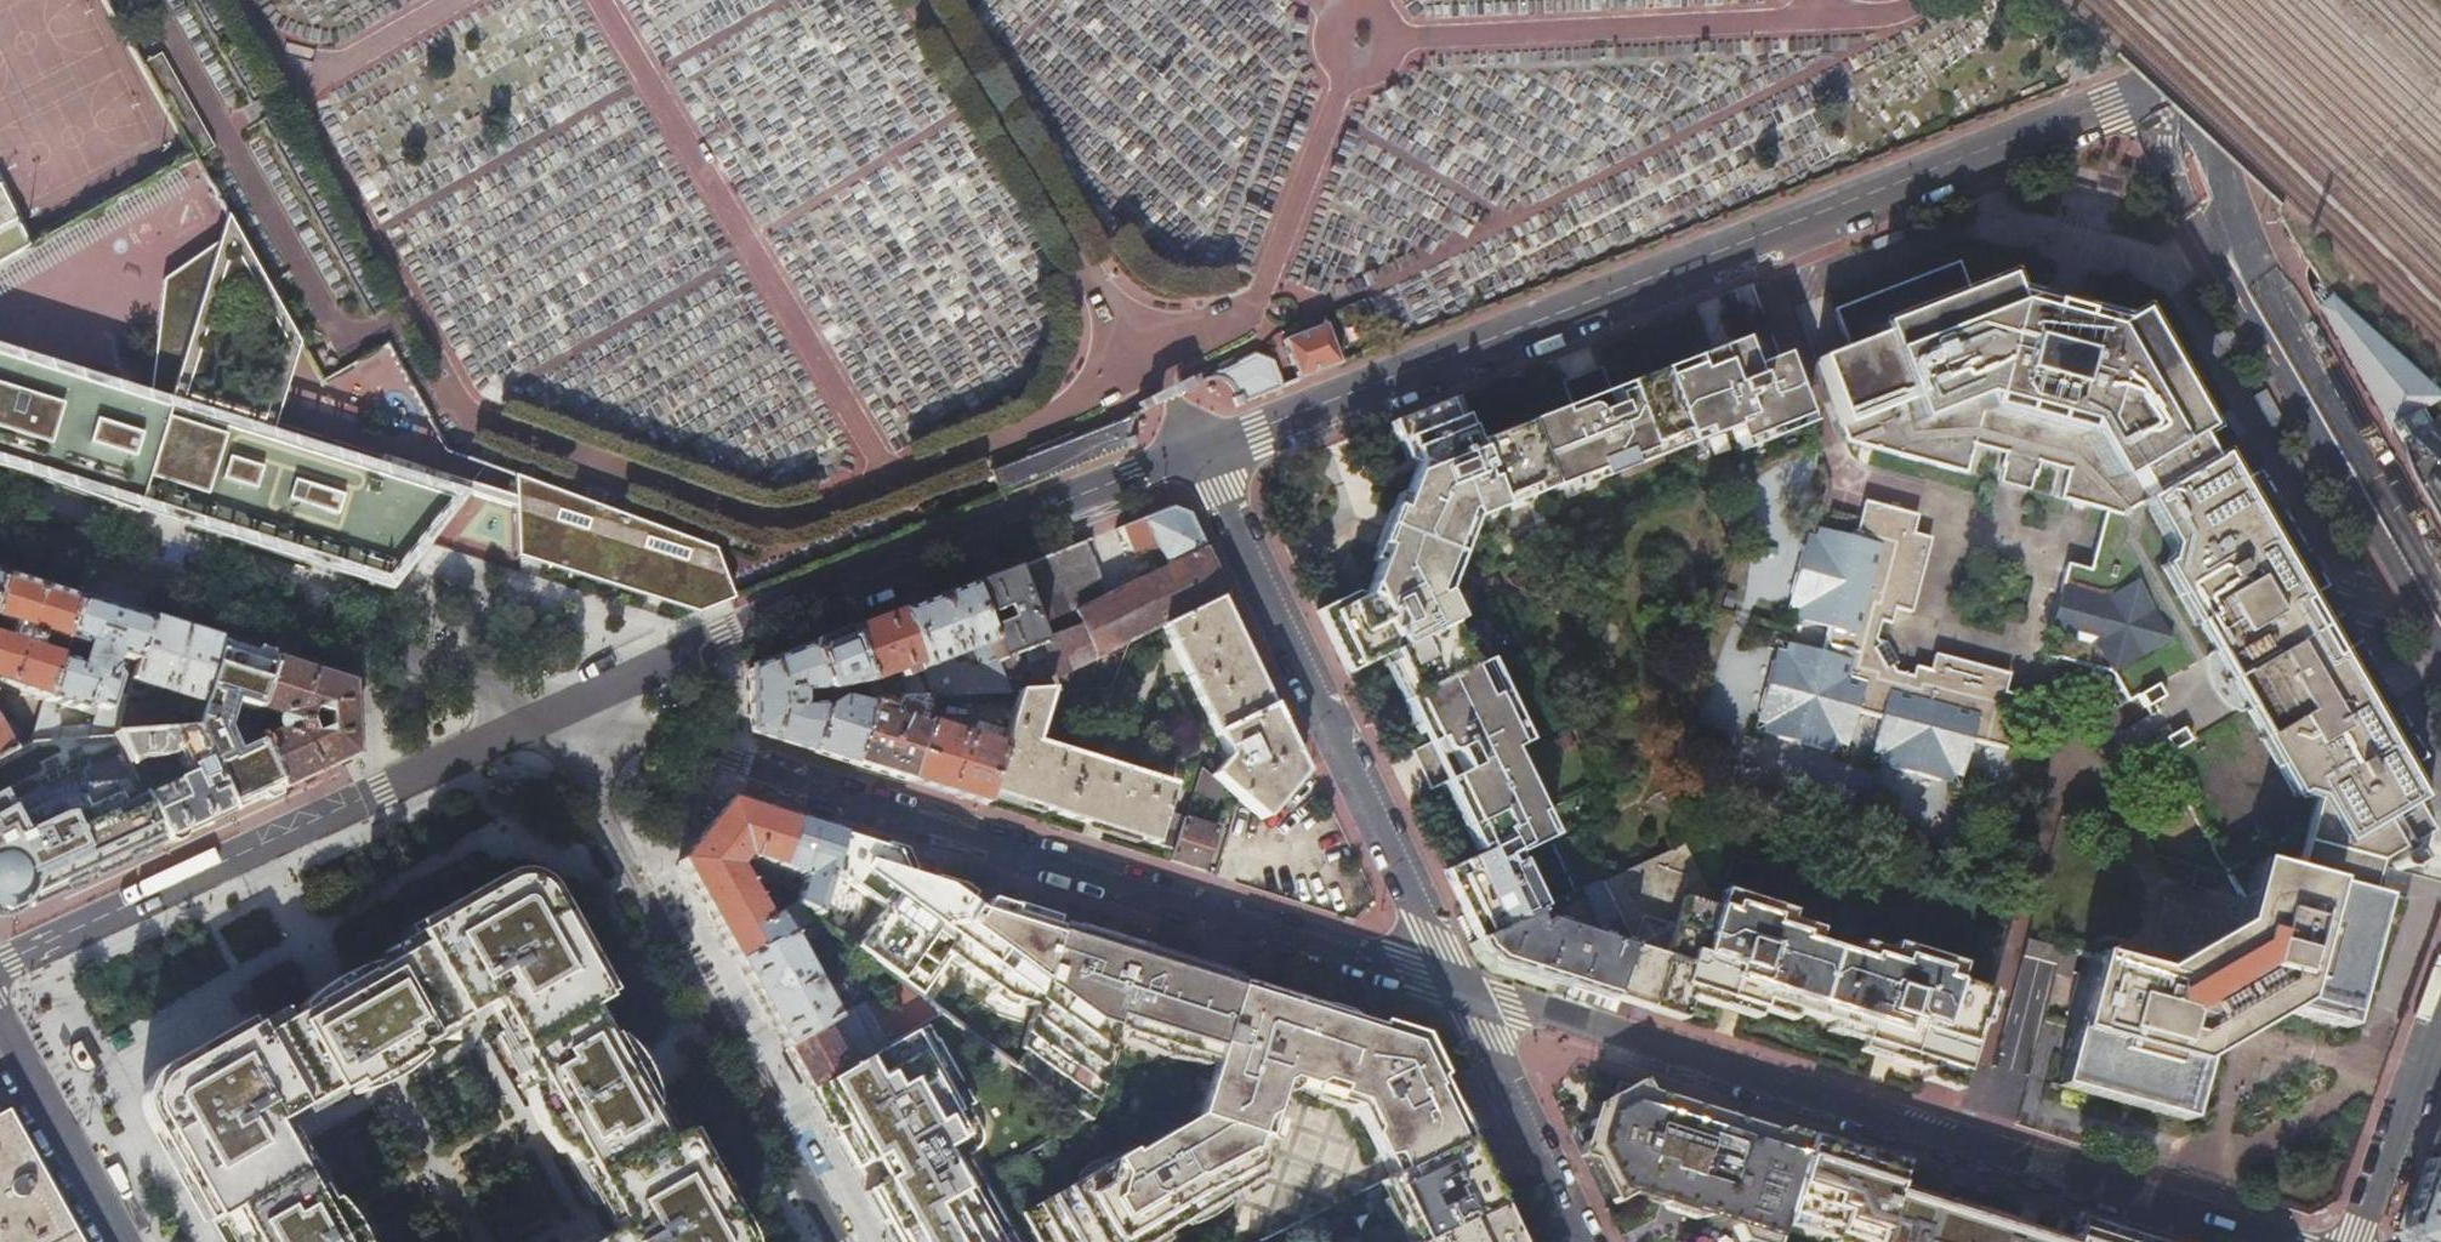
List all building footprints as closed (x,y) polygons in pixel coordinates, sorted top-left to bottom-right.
[(0,262),(0,296),(187,190),(173,164),(28,246),(0,262)] [(28,246),(0,191),(0,262),(28,246)] [(299,342),(226,213),(219,240),(282,370),(253,430),(268,434),(264,449),(342,470),(340,477),(377,489),(380,480),(457,501),(470,484),(274,423),(299,342)] [(55,481),(313,561),(315,556),(352,568),(351,573),(390,585),(416,552),(457,501),(380,480),(377,489),(340,477),(342,470),(264,449),(268,434),(253,430),(282,370),(219,240),(162,280),(149,396),(138,393),(130,420),(0,373),(0,464),(55,481)] [(1844,348),(1813,359),(1843,443),(1962,474),(1970,447),(2000,455),(1997,468),(2031,477),(2034,465),(2063,472),(2057,499),(2082,506),(2102,511),(2118,516),(2216,460),(2214,456),(2207,459),(2191,432),(2198,428),(2130,314),(2102,330),(2096,320),(2075,314),(2078,300),(2045,292),(2041,305),(2020,300),(2007,305),(1997,279),(1967,289),(1955,260),(1830,309),(1844,348)] [(2393,433),(2425,415),(2431,425),(2440,420),(2440,393),(2335,298),(2323,286),(2322,285),(2320,282),(2309,267),(2304,270),(2321,309),(2339,338),(2363,380),(2393,433)] [(2049,281),(2045,292),(2078,300),(2081,288),(2049,281)] [(1323,371),(1337,366),(1322,326),(1282,341),(1296,382),(1323,371)] [(1743,351),(1744,350),(1751,347),(1747,337),(1716,350),(1720,360),(1743,351)] [(0,349),(0,373),(130,420),(138,393),(0,349)] [(1483,439),(1466,395),(1398,420),(1406,437),(1413,435),(1426,468),(1420,481),(1413,484),(1402,512),(1396,510),(1386,531),(1449,555),(1467,509),(1472,508),(1476,516),(1505,505),(1502,497),(1533,484),(1537,492),(1601,468),(1605,476),(1638,463),(1635,455),(1706,427),(1710,437),(1738,426),(1744,440),(1801,419),(1788,384),(1779,387),(1768,360),(1756,365),(1755,363),(1753,358),(1749,353),(1744,350),(1743,351),(1720,360),(1716,350),(1617,387),(1614,383),(1611,381),(1606,380),(1602,381),(1574,392),(1578,403),(1483,439)] [(1243,402),(1279,388),(1270,361),(1252,356),(1211,375),(1211,380),(1215,379),(1220,382),(1225,385),(1229,390),(1234,397),(1231,398),(1235,406),(1244,403),(1243,402)] [(1569,380),(1574,392),(1602,381),(1615,376),(1611,363),(1569,380)] [(1204,381),(1203,380),(1200,373),(1165,390),(1135,404),(1138,410),(1139,412),(1169,398),(1204,381)] [(1798,380),(1788,384),(1801,419),(1811,415),(1798,380)] [(1134,413),(1138,410),(1131,413),(1122,418),(1096,428),(990,470),(1001,495),(1126,446),(1126,448),(1136,444),(1133,436),(1128,437),(1128,431),(1128,426),(1129,423),(1131,418),(1134,413)] [(2431,425),(2425,415),(2393,433),(2440,515),(2440,420),(2431,425)] [(2230,484),(2216,460),(2118,516),(2102,511),(2086,570),(2067,565),(2043,657),(2109,674),(2126,703),(2137,699),(2152,722),(2263,658),(2246,629),(2324,584),(2258,469),(2230,484)] [(1997,468),(1993,482),(2028,492),(2031,477),(1997,468)] [(713,548),(516,477),(517,498),(517,500),(531,502),(532,512),(516,510),(517,555),(533,560),(535,554),(545,558),(544,563),(697,611),(732,597),(713,548)] [(1940,765),(1959,770),(1967,743),(2003,754),(2018,701),(2001,695),(2005,678),(1933,657),(1928,673),(1913,669),(1910,679),(1892,673),(1894,664),(1882,643),(1872,639),(1877,622),(1887,625),(1891,609),(1907,613),(1927,540),(1910,534),(1914,518),(1862,502),(1852,539),(1825,532),(1820,551),(1801,546),(1787,598),(1805,603),(1800,622),(1824,629),(1817,652),(1793,645),(1788,665),(1769,660),(1755,712),(1773,717),(1768,736),(1820,751),(1826,732),(1845,737),(1852,713),(1875,720),(1868,744),(1887,750),(1882,768),(1935,783),(1940,765)] [(1053,676),(1126,641),(1161,625),(1216,598),(1226,593),(1188,515),(1171,507),(1119,526),(1131,552),(1146,545),(1158,569),(1100,597),(1092,577),(1025,603),(1045,656),(1053,676)] [(1820,551),(1825,532),(1807,527),(1801,546),(1820,551)] [(1476,941),(1533,913),(1539,910),(1513,856),(1544,841),(1532,814),(1536,812),(1507,751),(1514,747),(1489,695),(1482,699),(1444,622),(1451,618),(1441,599),(1435,602),(1432,597),(1449,555),(1386,531),(1381,547),(1386,549),(1375,577),(1378,583),(1371,598),(1339,613),(1335,605),(1316,613),(1348,678),(1390,658),(1433,747),(1429,749),(1425,752),(1423,755),(1422,758),(1437,790),(1450,784),(1485,855),(1479,858),(1479,861),(1477,863),(1473,866),(1471,869),(1485,898),(1477,902),(1461,910),(1466,921),(1476,941)] [(1015,577),(1025,603),(1092,577),(1080,541),(1011,568),(1015,577)] [(1029,662),(1045,656),(1025,603),(1015,577),(1011,568),(967,585),(1003,679),(1018,674),(1014,662),(1020,660),(1018,653),(1025,650),(1029,662)] [(0,575),(0,688),(41,701),(54,658),(39,653),(33,651),(37,640),(43,643),(58,647),(59,642),(60,639),(73,598),(37,587),(0,575)] [(1008,692),(1003,679),(967,585),(932,598),(898,611),(919,663),(931,695),(932,695),(1008,692)] [(112,610),(73,598),(60,639),(73,644),(88,649),(82,667),(54,658),(41,701),(32,730),(29,740),(56,739),(56,728),(56,714),(49,712),(52,702),(94,715),(91,725),(87,737),(113,735),(147,621),(112,610)] [(1216,598),(1161,625),(1225,758),(1211,776),(1223,786),(1238,799),(1261,820),(1302,774),(1290,751),(1216,598)] [(1782,616),(1800,622),(1805,603),(1787,598),(1782,616)] [(919,663),(898,611),(871,621),(846,631),(869,692),(871,698),(894,697),(887,675),(896,672),(898,679),(913,673),(911,666),(919,663)] [(186,633),(147,621),(113,735),(146,733),(150,721),(159,689),(162,690),(165,680),(171,682),(168,693),(182,697),(175,721),(171,731),(190,730),(217,643),(186,633)] [(869,692),(846,631),(748,668),(751,732),(852,764),(867,707),(837,700),(825,707),(815,705),(800,706),(799,692),(814,691),(821,689),(829,691),(858,685),(861,695),(869,692)] [(73,644),(60,639),(59,642),(58,647),(57,649),(71,653),(73,644)] [(2387,866),(2389,868),(2392,870),(2397,870),(2399,870),(2401,868),(2404,863),(2415,867),(2426,832),(2423,827),(2419,829),(2402,801),(2409,797),(2394,770),(2422,754),(2355,639),(2277,682),(2263,658),(2152,722),(2169,752),(2159,759),(2224,872),(2282,839),(2371,863),(2386,853),(2389,855),(2387,857),(2386,860),(2387,866)] [(39,653),(43,643),(37,640),(33,651),(39,653)] [(1775,640),(1769,660),(1788,665),(1793,645),(1775,640)] [(254,711),(270,660),(242,651),(217,643),(190,730),(228,814),(279,791),(257,743),(234,753),(224,730),(232,704),(254,711)] [(349,685),(270,660),(254,711),(278,717),(276,723),(276,726),(280,730),(263,739),(258,729),(260,726),(251,723),(249,728),(257,743),(279,791),(353,757),(349,686),(349,685)] [(349,686),(353,756),(360,752),(356,686),(349,686)] [(1033,742),(1049,690),(1018,691),(1001,747),(987,793),(1154,844),(1173,788),(1033,742)] [(924,723),(932,695),(931,695),(898,697),(893,718),(885,717),(886,709),(869,703),(867,707),(852,764),(875,771),(907,781),(924,723)] [(1750,730),(1768,736),(1773,717),(1755,712),(1750,730)] [(150,721),(146,733),(171,731),(175,721),(150,721)] [(984,802),(987,793),(1001,747),(924,723),(907,781),(946,793),(980,804),(984,802)] [(56,739),(87,737),(91,725),(56,728),(56,739)] [(162,843),(228,814),(190,730),(171,731),(146,733),(113,735),(162,843)] [(1839,756),(1845,737),(1826,732),(1820,751),(1839,756)] [(9,751),(0,735),(0,756),(9,751)] [(162,843),(113,735),(87,737),(56,739),(29,740),(62,812),(68,823),(92,876),(162,843)] [(17,790),(36,825),(62,812),(29,740),(9,751),(0,756),(0,799),(17,790)] [(1863,762),(1882,768),(1887,750),(1868,744),(1863,762)] [(1437,790),(1422,758),(1418,752),(1411,756),(1429,794),(1437,790)] [(1954,788),(1959,770),(1940,765),(1935,783),(1954,788)] [(1223,786),(1200,768),(1193,792),(1218,800),(1223,786)] [(727,801),(694,841),(677,861),(735,964),(812,920),(839,835),(727,801)] [(13,836),(0,811),(0,842),(13,836)] [(1217,830),(1184,818),(1170,863),(1190,869),(1203,873),(1217,830)] [(92,876),(68,823),(0,853),(0,917),(92,876)] [(894,853),(839,835),(812,920),(827,931),(839,940),(899,983),(922,1000),(950,963),(990,993),(1002,1001),(1015,1005),(1031,1010),(1057,928),(1058,927),(1041,922),(1030,919),(1012,913),(986,905),(968,903),(964,899),(960,905),(944,893),(908,880),(904,873),(894,853)] [(2367,865),(2371,863),(2282,839),(2224,872),(2241,902),(2218,915),(2229,932),(2225,949),(2167,982),(2150,978),(2139,960),(2122,970),(2099,965),(2084,961),(2056,1083),(2062,1084),(2186,1115),(2203,1048),(2261,1013),(2335,1030),(2367,898),(2359,896),(2367,865)] [(1462,867),(1477,902),(1485,898),(1471,869),(1468,864),(1462,867)] [(181,1224),(196,1221),(207,1241),(741,1241),(741,1238),(682,1128),(672,1130),(598,999),(605,994),(529,875),(509,871),(484,872),(140,1068),(122,1082),(118,1096),(120,1116),(181,1224)] [(947,888),(904,873),(908,880),(944,893),(960,905),(964,899),(947,888)] [(1608,903),(1597,881),(1575,892),(1608,903)] [(1642,1009),(1646,1010),(1649,1001),(1683,1012),(1688,998),(1720,1008),(1723,1000),(1757,1010),(1760,1002),(1859,1034),(1857,1042),(1890,1054),(1889,1061),(1918,1070),(1956,1083),(1982,989),(1958,980),(1959,973),(1888,950),(1885,958),(1871,953),(1870,959),(1802,938),(1804,933),(1790,928),(1792,921),(1716,897),(1714,905),(1701,902),(1683,959),(1628,942),(1627,945),(1610,998),(1642,1009)] [(1015,904),(1012,913),(1030,919),(1041,922),(1043,912),(1015,904)] [(1538,921),(1533,913),(1476,941),(1481,951),(1489,957),(1496,963),(1544,978),(1610,998),(1627,945),(1545,918),(1538,921)] [(827,931),(812,920),(735,964),(760,1007),(783,1048),(835,1019),(796,950),(827,931)] [(1212,1066),(1237,985),(1236,984),(1057,928),(1031,1010),(1212,1066)] [(899,983),(839,940),(827,956),(880,994),(899,983)] [(835,1019),(783,1048),(794,1068),(807,1091),(819,1084),(833,1076),(909,1033),(942,1014),(922,1000),(899,983),(880,994),(835,1019)] [(1212,1066),(1196,1119),(1176,1130),(1134,1155),(1125,1159),(1123,1157),(1020,1212),(1037,1241),(1169,1241),(1249,1197),(1245,1189),(1253,1184),(1267,1139),(1279,1100),(1276,1099),(1281,1082),(1288,1078),(1298,1082),(1297,1084),(1354,1102),(1353,1105),(1378,1158),(1391,1159),(1398,1174),(1466,1141),(1419,1041),(1239,985),(1237,985),(1212,1066)] [(1011,1013),(1015,1005),(1002,1001),(990,993),(988,1002),(999,1010),(1011,1013)] [(819,1112),(833,1134),(850,1124),(871,1162),(884,1183),(865,1193),(888,1232),(893,1241),(996,1241),(966,1188),(943,1149),(960,1139),(947,1117),(954,1113),(909,1033),(833,1076),(845,1097),(830,1106),(819,1112)] [(833,1076),(819,1084),(830,1106),(845,1097),(833,1076)] [(1742,1241),(1777,1241),(1785,1214),(1796,1180),(1807,1142),(1741,1122),(1615,1083),(1605,1116),(1575,1133),(1611,1202),(1631,1195),(1733,1227),(1740,1241),(1742,1241)] [(2,1112),(0,1113),(0,1241),(74,1241),(2,1112)] [(850,1124),(833,1134),(853,1172),(871,1162),(850,1124)] [(2045,1210),(1932,1175),(1808,1136),(1807,1142),(1796,1180),(1810,1185),(1800,1218),(1785,1214),(1777,1241),(2035,1241),(2045,1210)] [(1245,1189),(1249,1197),(1261,1190),(1276,1142),(1267,1139),(1253,1184),(1245,1189)] [(1466,1141),(1398,1174),(1389,1178),(1377,1184),(1380,1189),(1392,1217),(1404,1241),(1423,1241),(1498,1205),(1466,1141)] [(1389,1178),(1398,1174),(1391,1159),(1378,1158),(1389,1178)] [(2428,1160),(2420,1181),(2402,1231),(2407,1240),(2408,1241),(2440,1241),(2440,1164),(2428,1160)] [(1392,1217),(1380,1189),(1372,1193),(1375,1198),(1371,1200),(1381,1222),(1392,1217)] [(1498,1205),(1423,1241),(1516,1241),(1498,1205)]
